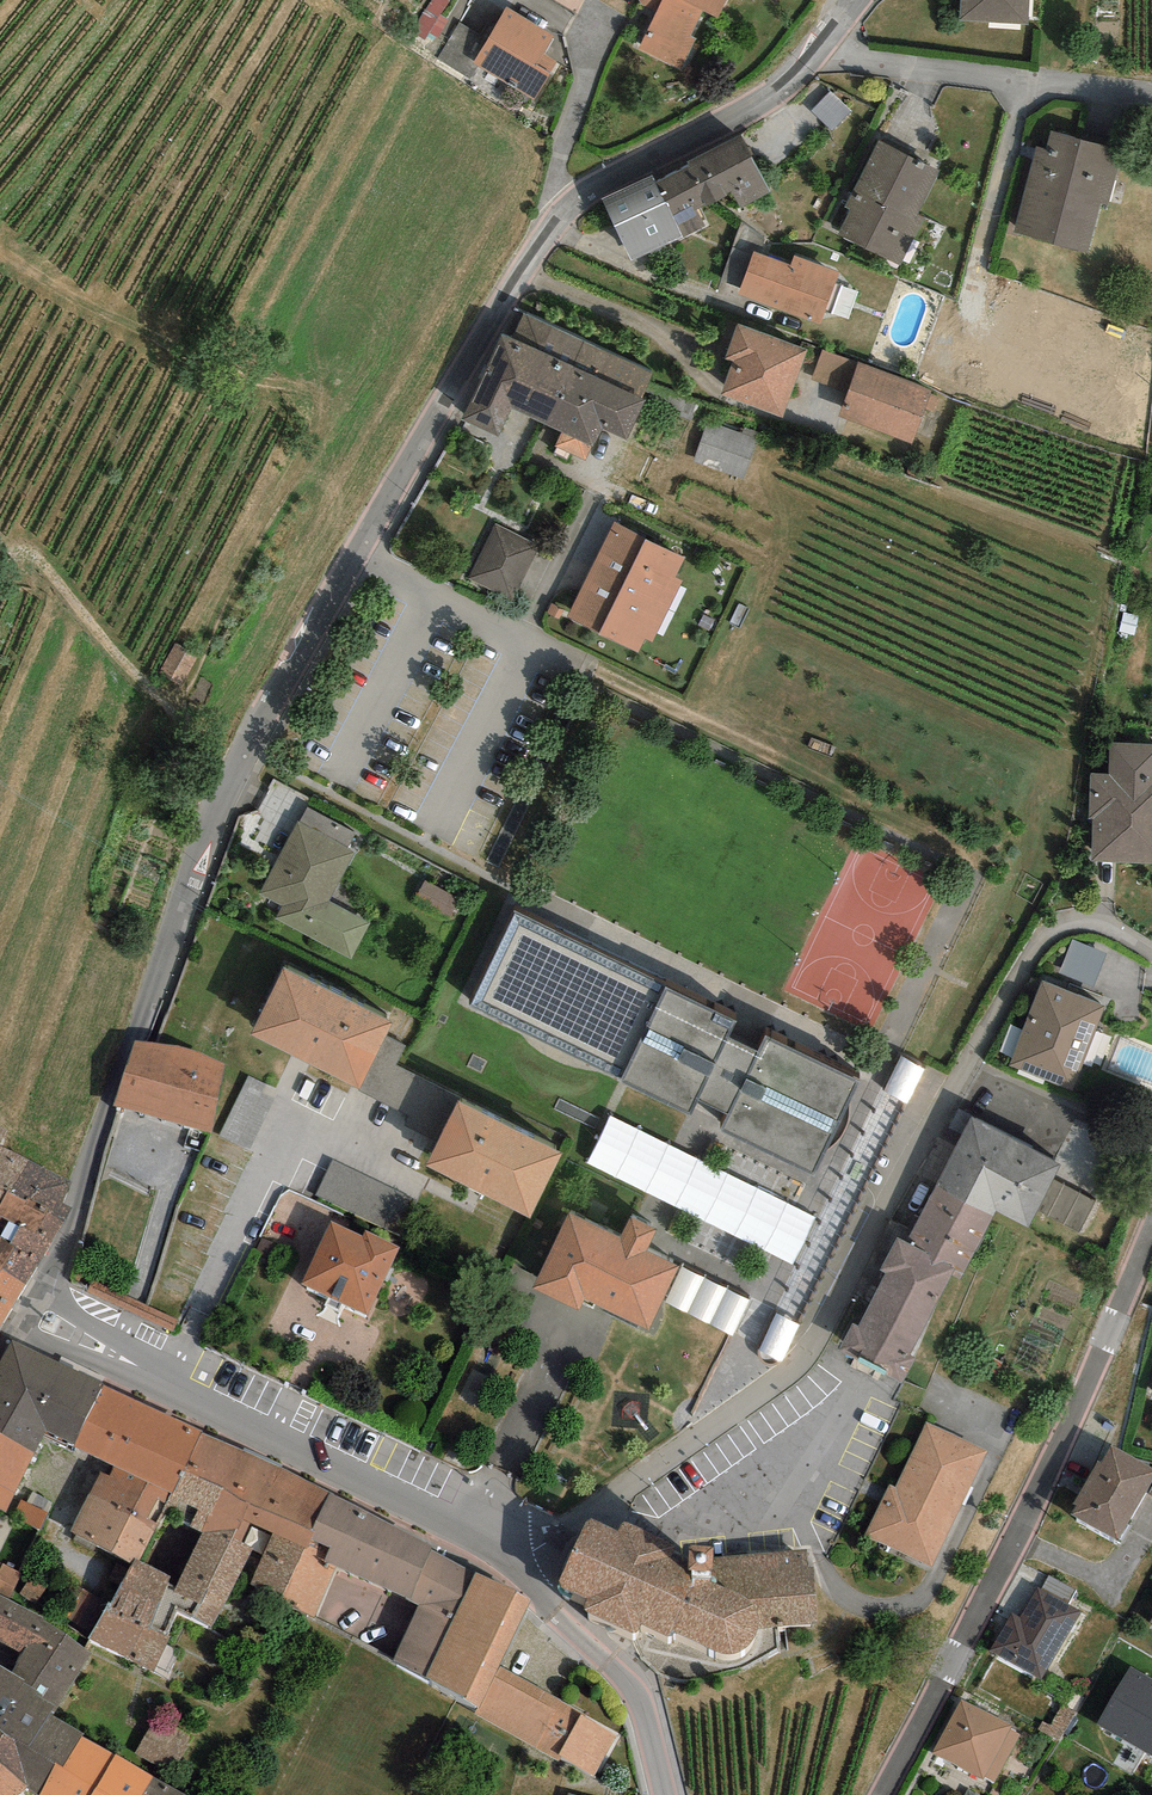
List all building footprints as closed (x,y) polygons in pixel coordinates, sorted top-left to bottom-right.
[(652,21),(638,50),(681,70),(696,39),(692,37),(703,12),(717,19),(727,0),(640,0),(652,21)] [(960,21),(1029,24),(1030,0),(961,0),(960,21)] [(555,36),(506,7),(487,39),(473,63),(478,66),(535,99),(557,61),(544,54),(555,36)] [(487,39),(459,22),(437,59),(471,79),(478,66),(473,63),(487,39)] [(1035,145),(1014,233),(1089,252),(1101,200),(1108,202),(1121,148),(1051,130),(1047,148),(1035,145)] [(688,166),(656,182),(683,235),(685,239),(706,228),(697,210),(732,193),(740,208),(770,192),(741,135),(687,163),(688,166)] [(940,171),(878,141),(845,207),(851,210),(838,236),(901,266),(924,219),(918,216),(940,171)] [(683,235),(656,182),(652,174),(601,200),(632,261),(683,235)] [(791,265),(753,251),(738,294),(820,324),(839,271),(794,255),(791,265)] [(545,425),(584,341),(525,313),(513,339),(502,334),(462,420),(498,437),(511,409),(545,425)] [(807,347),(737,324),(726,359),(731,361),(720,395),(784,416),(807,347)] [(652,373),(584,341),(545,425),(563,434),(556,447),(587,461),(602,428),(626,440),(645,401),(640,399),(652,373)] [(848,393),(859,362),(821,350),(811,381),(848,393)] [(932,387),(859,362),(848,393),(840,418),(913,442),(932,387)] [(759,444),(708,426),(694,464),(746,482),(759,444)] [(686,557),(615,522),(568,618),(638,652),(645,639),(653,643),(683,581),(676,577),(686,557)] [(538,543),(494,524),(470,578),(514,598),(538,543)] [(1109,743),(1109,773),(1090,773),(1089,819),(1093,819),(1093,863),(1151,864),(1151,743),(1109,743)] [(308,806),(299,823),(348,849),(357,833),(308,806)] [(299,823),(297,821),(258,893),(283,907),(277,919),(351,959),(371,924),(329,901),(355,853),(348,849),(299,823)] [(453,910),(459,891),(423,879),(417,898),(453,910)] [(737,1020),(515,914),(469,1007),(623,1078),(621,1083),(692,1115),(699,1101),(728,1115),(720,1132),(814,1175),(858,1079),(766,1037),(759,1051),(729,1037),(737,1020)] [(1073,934),(1062,969),(1097,980),(1108,945),(1073,934)] [(393,1021),(284,967),(250,1034),(359,1089),(393,1021)] [(1106,1005),(1042,981),(1009,1066),(1073,1089),(1106,1005)] [(188,1047),(132,1043),(115,1103),(213,1134),(227,1063),(188,1047)] [(563,1151),(458,1099),(426,1164),(531,1216),(563,1151)] [(1061,1165),(970,1117),(935,1186),(993,1216),(996,1210),(1029,1227),(1061,1165)] [(0,1146),(0,1215),(20,1226),(11,1243),(14,1245),(43,1260),(71,1207),(61,1202),(71,1183),(0,1146)] [(402,1230),(417,1196),(332,1160),(318,1194),(402,1230)] [(961,1279),(993,1216),(935,1186),(906,1242),(955,1267),(952,1275),(961,1279)] [(622,1241),(570,1215),(533,1290),(580,1313),(586,1302),(649,1333),(681,1267),(651,1252),(661,1231),(634,1217),(622,1241)] [(361,1237),(331,1223),(303,1286),(369,1316),(400,1247),(365,1231),(361,1237)] [(911,1355),(952,1275),(955,1267),(906,1242),(896,1237),(880,1269),(886,1272),(858,1327),(852,1324),(839,1351),(903,1384),(916,1358),(911,1355)] [(0,1238),(0,1273),(2,1268),(24,1285),(43,1260),(14,1245),(11,1243),(0,1238)] [(24,1285),(2,1268),(0,1273),(0,1328),(24,1285)] [(784,1344),(798,1315),(780,1307),(766,1335),(784,1344)] [(10,1339),(0,1359),(0,1392),(51,1416),(43,1432),(74,1447),(104,1384),(10,1339)] [(201,1431),(104,1384),(74,1447),(115,1466),(109,1477),(100,1473),(71,1530),(131,1563),(133,1558),(139,1561),(158,1521),(149,1519),(158,1499),(166,1504),(170,1496),(172,1493),(201,1431)] [(0,1392),(0,1435),(33,1452),(43,1432),(51,1416),(0,1392)] [(987,1450),(926,1421),(895,1486),(890,1484),(865,1535),(931,1566),(987,1450)] [(201,1533),(204,1526),(240,1449),(201,1431),(172,1493),(170,1496),(198,1509),(190,1527),(201,1533)] [(15,1493),(33,1452),(0,1435),(0,1486),(15,1493)] [(1112,1445),(1110,1448),(1102,1462),(1098,1460),(1073,1504),(1076,1506),(1071,1515),(1117,1542),(1151,1482),(1151,1468),(1112,1445)] [(331,1492),(240,1449),(204,1526),(241,1543),(251,1523),(273,1533),(305,1548),(307,1543),(331,1492)] [(0,1486),(0,1510),(7,1513),(15,1493),(0,1486)] [(476,1573),(331,1492),(307,1543),(320,1549),(316,1557),(338,1567),(419,1603),(392,1661),(424,1677),(476,1573)] [(689,1550),(624,1521),(617,1530),(590,1518),(585,1522),(559,1581),(563,1589),(587,1598),(584,1607),(586,1612),(632,1633),(635,1632),(639,1628),(640,1625),(669,1636),(675,1633),(708,1648),(724,1654),(734,1653),(743,1650),(751,1643),(757,1635),(758,1629),(816,1622),(814,1567),(808,1568),(806,1550),(713,1557),(713,1547),(689,1546),(689,1550)] [(241,1543),(204,1526),(201,1533),(175,1590),(166,1586),(170,1576),(139,1561),(133,1558),(131,1563),(112,1603),(108,1603),(88,1639),(153,1670),(169,1637),(165,1635),(177,1611),(213,1628),(251,1549),(241,1543)] [(305,1548),(273,1533),(249,1586),(280,1600),(305,1548)] [(320,1549),(307,1543),(305,1548),(280,1600),(315,1617),(338,1567),(316,1557),(320,1549)] [(9,1599),(22,1574),(0,1562),(0,1594),(9,1599)] [(531,1601),(476,1573),(424,1677),(481,1706),(475,1715),(595,1777),(620,1736),(498,1667),(531,1601)] [(1081,1611),(1038,1587),(1020,1619),(1013,1615),(991,1652),(1041,1681),(1081,1611)] [(0,1594),(0,1641),(22,1651),(12,1674),(24,1680),(20,1685),(59,1707),(91,1656),(43,1617),(9,1599),(0,1594)] [(5,1731),(32,1747),(53,1715),(59,1707),(20,1685),(24,1680),(12,1674),(0,1666),(0,1740),(5,1731)] [(1129,1668),(1097,1724),(1151,1755),(1151,1681),(1129,1668)] [(1011,1726),(961,1699),(932,1753),(983,1780),(984,1778),(994,1783),(1019,1735),(1009,1730),(1011,1726)] [(53,1715),(32,1747),(5,1731),(0,1740),(0,1762),(28,1785),(26,1787),(39,1794),(57,1763),(63,1767),(81,1736),(83,1732),(53,1715)] [(81,1736),(63,1767),(57,1763),(39,1794),(90,1794),(113,1754),(81,1736)] [(113,1754),(90,1794),(145,1794),(155,1777),(113,1754)] [(26,1787),(28,1785),(0,1762),(0,1794),(19,1794),(26,1787)] [(155,1777),(145,1794),(187,1794),(155,1777)]
